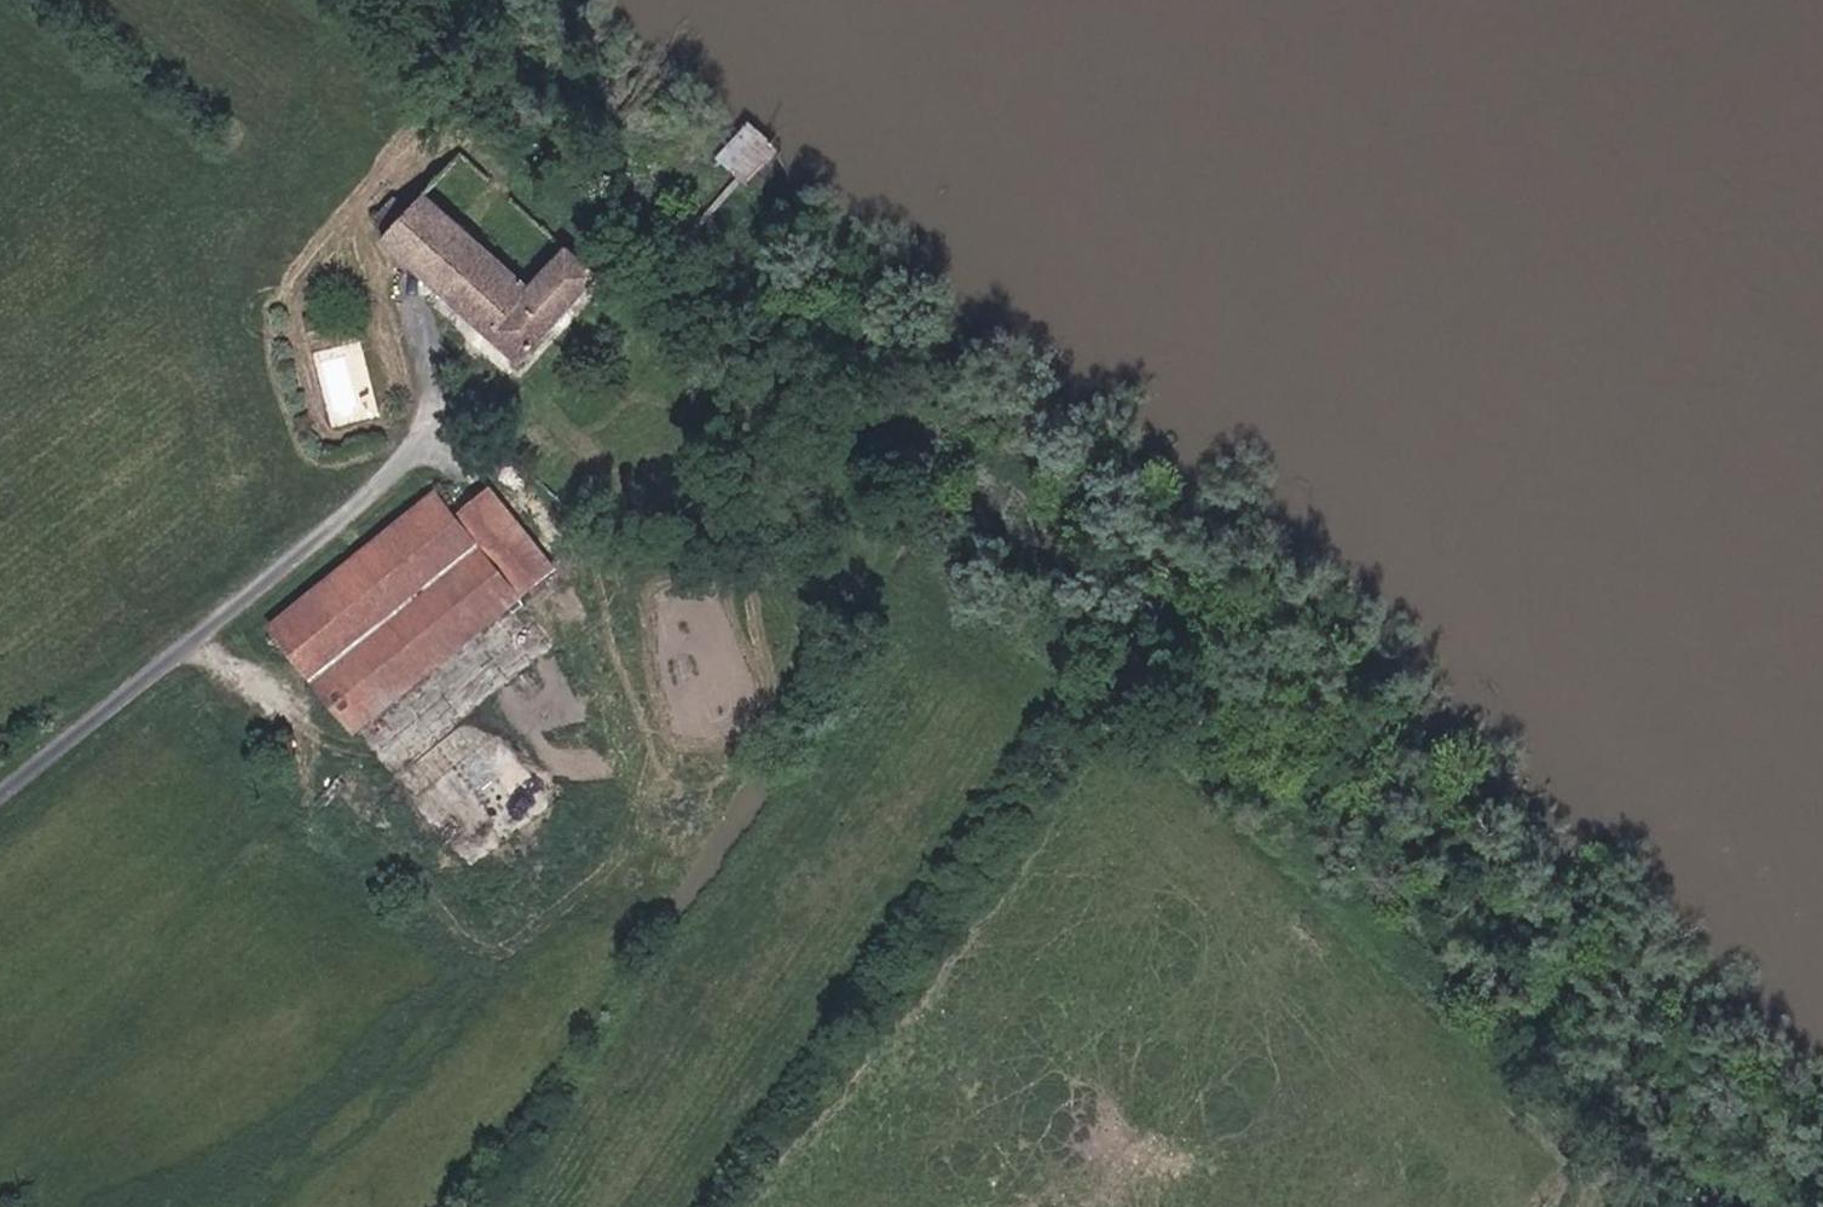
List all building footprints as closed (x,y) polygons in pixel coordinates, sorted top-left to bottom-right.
[(519,339),(595,256),(455,133),(381,218),(519,339)] [(530,586),(564,559),(496,476),(461,503),(530,586)] [(362,723),(530,586),(461,503),(439,478),(274,613),(362,723)]
